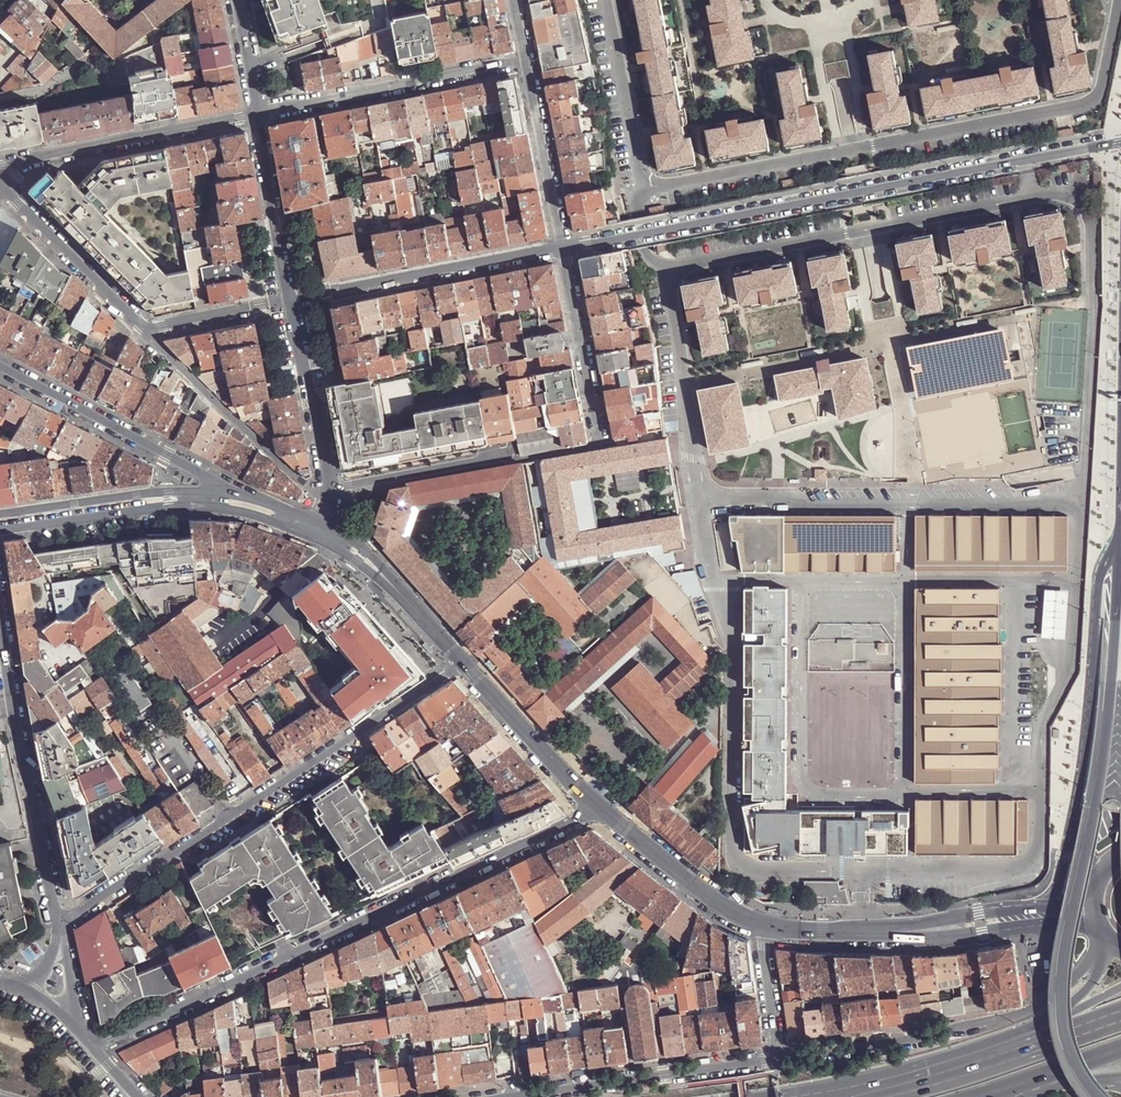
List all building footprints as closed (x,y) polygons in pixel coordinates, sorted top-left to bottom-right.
[(51,19),(30,0),(18,0),(9,10),(12,12),(36,34),(50,19),(51,19)] [(64,0),(48,0),(58,9),(64,0)] [(153,6),(152,6),(151,7),(151,8),(146,12),(145,11),(144,12),(144,13),(131,23),(131,22),(129,23),(129,24),(116,34),(113,31),(112,29),(111,29),(102,19),(102,18),(100,17),(90,6),(89,5),(88,5),(84,1),(83,0),(65,0),(62,5),(72,15),(100,44),(114,57),(169,16),(168,17),(185,3),(188,2),(190,0),(161,0),(153,6)] [(221,0),(194,0),(196,11),(222,7),(221,0)] [(270,0),(265,0),(281,43),(285,41),(270,0)] [(285,41),(287,41),(302,35),(329,25),(337,46),(338,46),(356,39),(365,36),(374,33),(392,26),(390,19),(387,0),(270,0),(285,41)] [(390,19),(396,18),(392,0),(387,0),(390,19)] [(449,16),(467,12),(465,0),(463,0),(451,3),(446,4),(449,16)] [(489,23),(485,0),(465,0),(467,12),(471,27),(489,23)] [(503,0),(485,0),(489,23),(489,25),(507,21),(504,5),(503,0)] [(551,0),(531,0),(531,2),(532,8),(535,19),(555,14),(553,5),(546,7),(545,3),(552,0),(551,0)] [(577,0),(559,0),(563,12),(579,9),(577,0)] [(636,13),(638,13),(644,40),(641,41),(644,58),(639,58),(641,68),(646,68),(650,88),(653,87),(658,115),(655,115),(659,136),(654,137),(660,170),(696,164),(691,137),(685,138),(683,128),(686,127),(673,62),(671,62),(668,49),(670,48),(661,0),(633,0),(636,13)] [(756,60),(750,33),(744,35),(741,23),(744,22),(739,0),(713,0),(717,18),(711,20),(721,65),(737,62),(738,64),(756,60)] [(909,26),(940,21),(936,1),(933,2),(933,0),(904,0),(909,26)] [(1058,67),(1052,68),(1057,95),(1076,91),(1075,89),(1092,86),(1086,53),(1078,55),(1075,34),(1072,35),(1066,3),(1069,2),(1068,0),(1045,0),(1046,4),(1044,4),(1050,38),(1052,38),(1054,45),(1052,46),(1053,55),(1055,54),(1058,67)] [(439,64),(457,61),(452,32),(450,21),(449,16),(446,4),(446,3),(441,4),(427,7),(428,12),(437,55),(439,64)] [(12,12),(9,10),(3,4),(0,6),(0,25),(12,12)] [(72,15),(62,5),(52,20),(52,21),(62,31),(72,15)] [(226,25),(222,7),(196,11),(199,31),(226,25)] [(542,59),(544,71),(567,66),(575,65),(584,63),(592,62),(595,61),(589,36),(582,8),(579,9),(563,12),(560,13),(564,38),(539,42),(542,59)] [(41,38),(36,34),(12,12),(0,25),(0,30),(24,52),(31,58),(35,50),(35,49),(41,38)] [(396,18),(390,19),(392,26),(396,47),(396,49),(398,57),(399,62),(437,55),(428,12),(396,18)] [(537,33),(539,42),(564,38),(560,13),(555,14),(535,19),(537,33)] [(508,26),(507,21),(489,25),(491,30),(508,26)] [(476,57),(495,53),(491,30),(489,25),(489,23),(471,27),(476,57)] [(959,24),(938,28),(939,33),(960,29),(959,24)] [(170,27),(166,25),(157,40),(160,42),(162,39),(163,37),(170,27)] [(230,44),(226,25),(199,31),(202,46),(203,49),(230,44)] [(374,33),(378,53),(394,48),(396,47),(392,26),(374,33)] [(495,53),(513,49),(510,37),(508,26),(491,30),(495,53)] [(457,61),(476,57),(471,27),(455,31),(452,32),(457,61)] [(359,57),(360,60),(378,53),(374,33),(365,36),(356,39),(359,57)] [(181,53),(177,35),(163,37),(162,39),(166,56),(181,53)] [(302,35),(287,41),(289,45),(304,39),(302,35)] [(78,60),(85,55),(70,39),(63,46),(78,60)] [(124,58),(130,75),(168,68),(166,56),(162,39),(160,42),(159,44),(158,44),(153,46),(124,58)] [(341,61),(359,57),(356,39),(338,46),(339,54),(340,57),(341,61)] [(233,63),(230,44),(203,49),(200,50),(204,69),(233,63)] [(330,55),(339,54),(338,46),(337,46),(329,49),(328,49),(330,55)] [(36,85),(26,76),(29,69),(43,83),(58,69),(41,54),(38,51),(38,52),(35,50),(31,58),(24,52),(9,68),(15,74),(2,88),(6,92),(21,87),(36,85)] [(869,93),(876,127),(892,123),(893,126),(911,123),(906,95),(900,96),(898,84),(900,84),(898,74),(896,75),(895,68),(897,67),(894,50),(870,55),(873,71),(871,71),(874,92),(869,93)] [(70,66),(75,62),(67,53),(63,58),(70,66)] [(185,72),(181,53),(166,56),(168,68),(170,75),(172,74),(185,72)] [(370,62),(379,58),(378,53),(360,60),(360,63),(361,65),(370,62)] [(326,88),(345,84),(344,80),(342,68),(341,61),(340,57),(321,60),(326,88)] [(345,67),(360,63),(360,60),(359,57),(341,61),(342,68),(345,67)] [(382,76),(390,74),(387,60),(386,60),(385,57),(379,58),(382,76)] [(395,74),(401,72),(399,62),(398,57),(392,58),(395,74)] [(115,86),(132,83),(130,75),(124,58),(117,61),(116,61),(110,63),(115,86)] [(373,78),(382,76),(379,58),(370,62),(373,78)] [(307,92),(326,88),(321,60),(302,64),(305,84),(307,92)] [(592,62),(584,63),(585,70),(594,69),(592,62)] [(237,81),(233,63),(204,69),(204,72),(206,83),(207,86),(207,87),(237,81)] [(944,84),(922,88),(928,119),(945,116),(945,114),(956,111),(956,109),(967,106),(968,111),(1000,105),(999,100),(1010,98),(1011,100),(1022,98),(1023,100),(1040,97),(1033,66),(1012,70),(1010,65),(1001,67),(1002,72),(953,82),(952,77),(943,79),(944,84)] [(568,72),(567,66),(544,71),(546,76),(546,79),(547,85),(570,81),(568,72)] [(134,94),(135,120),(177,112),(174,88),(174,86),(173,83),(172,74),(170,75),(168,68),(130,75),(132,83),(133,91),(134,90),(134,94)] [(801,68),(777,72),(781,89),(783,89),(784,96),(782,97),(784,106),(786,105),(788,117),(787,118),(782,119),(787,146),(806,143),(805,140),(822,137),(815,103),(811,104),(807,84),(804,84),(801,68)] [(576,75),(577,79),(595,76),(594,69),(585,70),(586,73),(576,75)] [(192,86),(200,84),(197,70),(196,70),(190,71),(191,80),(192,85),(192,86)] [(172,74),(173,83),(176,82),(191,80),(190,71),(188,72),(185,72),(172,74)] [(510,78),(499,80),(503,100),(505,107),(505,109),(516,107),(516,106),(524,104),(523,104),(516,105),(514,97),(522,95),(521,91),(520,85),(510,78)] [(580,95),(577,79),(570,81),(547,85),(549,89),(549,93),(551,100),(570,96),(580,95)] [(499,80),(480,84),(484,103),(485,104),(495,102),(503,100),(499,80)] [(241,105),(237,81),(207,87),(207,86),(193,89),(198,114),(241,105)] [(484,103),(480,84),(462,88),(466,107),(484,103)] [(178,118),(198,114),(193,89),(192,86),(192,85),(174,88),(177,112),(178,118)] [(443,91),(449,120),(462,118),(468,116),(467,113),(466,107),(462,88),(443,91)] [(425,95),(430,124),(449,120),(443,91),(425,95)] [(109,132),(135,126),(135,120),(134,94),(39,113),(44,139),(45,144),(109,132)] [(584,100),(583,94),(580,95),(570,96),(571,102),(584,100)] [(407,99),(413,133),(432,129),(430,124),(425,95),(407,99)] [(523,104),(522,95),(514,97),(516,105),(523,104)] [(571,102),(570,96),(551,100),(552,106),(552,109),(554,118),(573,115),(571,102)] [(413,133),(407,99),(389,103),(395,137),(399,136),(413,133)] [(505,107),(503,100),(495,102),(496,109),(505,107)] [(486,110),(487,115),(505,111),(505,109),(505,107),(496,109),(495,102),(485,104),(486,110)] [(44,139),(39,113),(36,103),(0,110),(0,148),(44,139)] [(395,137),(389,103),(371,106),(375,128),(376,131),(377,141),(395,137)] [(466,107),(467,113),(486,110),(485,104),(484,103),(466,107)] [(527,121),(524,104),(516,106),(516,107),(505,109),(505,111),(510,133),(511,137),(529,133),(527,121)] [(371,106),(352,110),(357,131),(373,128),(375,128),(371,106)] [(352,110),(324,116),(328,136),(332,158),(360,152),(359,144),(358,139),(357,135),(357,131),(352,110)] [(588,132),(585,113),(580,114),(573,115),(577,133),(585,132),(588,132)] [(577,133),(573,115),(554,118),(556,125),(556,129),(558,137),(577,133)] [(274,126),(277,146),(320,137),(316,117),(274,126)] [(449,120),(450,127),(454,126),(454,127),(463,125),(462,118),(449,120)] [(733,124),(708,129),(714,160),(732,157),(732,154),(743,152),(742,150),(750,148),(751,153),(770,149),(764,118),(740,123),(739,118),(732,119),(733,124)] [(358,139),(359,144),(374,141),(373,132),(374,132),(373,128),(357,131),(357,135),(361,134),(362,138),(358,139)] [(1058,131),(1060,138),(1075,135),(1073,128),(1058,131)] [(434,142),(432,129),(413,133),(414,139),(415,145),(419,145),(423,144),(434,142)] [(246,131),(221,136),(225,157),(225,159),(226,161),(251,156),(246,131)] [(586,136),(585,132),(577,133),(558,137),(559,144),(560,147),(561,156),(581,152),(587,151),(589,151),(586,136)] [(414,139),(413,133),(399,136),(400,142),(414,139)] [(531,140),(529,133),(511,137),(494,140),(497,154),(498,159),(533,152),(531,140)] [(492,140),(492,136),(478,139),(477,135),(471,136),(473,144),(485,142),(491,141),(492,140)] [(221,136),(204,140),(208,160),(225,157),(221,136)] [(277,146),(281,168),(324,160),(320,137),(277,146)] [(204,140),(185,144),(191,173),(209,170),(208,160),(204,140)] [(476,163),(489,160),(486,145),(485,142),(473,144),(474,150),(476,163)] [(471,151),(470,144),(458,147),(457,143),(453,144),(455,151),(455,154),(471,151)] [(185,144),(166,147),(166,148),(173,185),(174,188),(192,184),(191,173),(185,144)] [(83,181),(110,207),(122,195),(173,185),(166,148),(103,161),(83,181)] [(474,150),(471,151),(455,154),(458,166),(476,163),(474,150)] [(379,152),(383,170),(391,168),(390,161),(390,158),(386,159),(384,151),(379,152)] [(455,154),(455,151),(436,155),(438,161),(439,170),(450,168),(458,166),(455,154)] [(587,151),(581,152),(584,171),(589,170),(595,169),(594,166),(590,166),(587,151)] [(419,165),(417,152),(414,153),(415,161),(411,162),(411,167),(419,165)] [(534,160),(533,152),(498,159),(501,178),(507,177),(536,171),(535,163),(534,160)] [(581,152),(561,156),(564,167),(565,175),(584,171),(581,152)] [(252,161),(251,156),(226,161),(222,162),(217,163),(221,181),(255,174),(252,161)] [(281,168),(286,191),(328,182),(327,176),(324,160),(281,168)] [(480,182),(496,179),(492,160),(489,160),(476,163),(477,169),(480,182)] [(439,170),(438,161),(427,163),(427,166),(429,172),(432,172),(436,171),(439,170)] [(420,168),(419,165),(411,167),(401,169),(403,177),(406,177),(421,173),(420,168)] [(459,172),(458,166),(450,168),(451,175),(459,174),(459,172)] [(401,169),(401,167),(391,168),(383,170),(383,171),(384,181),(393,179),(403,177),(401,169)] [(607,169),(607,167),(595,169),(596,176),(607,174),(607,169)] [(465,204),(484,200),(483,197),(483,194),(480,182),(477,169),(459,172),(459,174),(465,204)] [(29,190),(76,236),(81,230),(87,236),(89,237),(110,217),(105,212),(110,207),(83,181),(78,186),(63,170),(61,172),(60,170),(57,173),(59,174),(54,179),(47,172),(29,190)] [(592,185),(589,170),(584,171),(565,175),(569,193),(593,189),(592,185)] [(384,181),(383,171),(365,174),(366,183),(367,184),(384,181)] [(540,190),(536,171),(507,177),(507,180),(510,196),(513,195),(521,194),(540,190)] [(258,193),(255,174),(221,181),(217,182),(221,201),(258,193)] [(402,226),(415,223),(406,177),(403,177),(393,179),(397,199),(398,204),(400,214),(402,226)] [(486,193),(501,190),(499,181),(498,178),(496,179),(480,182),(483,194),(486,193)] [(370,204),(397,199),(393,179),(384,181),(367,184),(368,193),(369,198),(370,204)] [(332,201),(340,199),(336,180),(328,182),(332,191),(332,201)] [(286,191),(290,211),(315,205),(332,201),(332,191),(328,182),(286,191)] [(193,189),(192,184),(174,188),(175,192),(193,189)] [(174,188),(173,185),(122,195),(110,207),(105,212),(110,217),(166,273),(170,272),(170,271),(189,268),(185,250),(182,231),(181,227),(176,228),(171,202),(176,201),(175,192),(174,188)] [(608,206),(604,187),(600,187),(593,189),(569,193),(573,212),(602,207),(608,206)] [(195,197),(193,189),(175,192),(176,201),(178,209),(194,206),(197,206),(195,197)] [(531,241),(549,237),(545,213),(540,190),(521,194),(522,200),(526,219),(531,241)] [(424,212),(424,211),(420,192),(416,193),(420,215),(424,214),(424,212)] [(215,202),(214,193),(195,197),(197,206),(215,202)] [(258,193),(221,201),(218,202),(222,223),(235,221),(235,222),(262,216),(258,193)] [(522,200),(521,194),(513,195),(515,202),(522,200)] [(322,241),(357,234),(350,197),(340,199),(332,201),(315,205),(322,241)] [(176,228),(181,227),(178,209),(176,201),(171,202),(176,228)] [(373,219),(370,204),(366,205),(365,206),(367,220),(373,219)] [(400,214),(398,204),(391,206),(393,215),(400,214)] [(619,210),(617,204),(608,206),(602,207),(604,213),(619,210)] [(182,231),(198,228),(194,206),(178,209),(181,227),(182,231)] [(507,223),(521,220),(518,206),(505,209),(507,223)] [(604,213),(602,207),(573,212),(576,230),(606,225),(606,224),(604,213)] [(17,229),(18,226),(0,208),(0,209),(0,262),(17,229)] [(493,248),(512,244),(507,223),(505,209),(486,213),(493,248)] [(474,251),(493,248),(486,213),(467,216),(474,251)] [(394,231),(403,229),(402,226),(400,214),(393,215),(391,216),(394,231)] [(452,256),(474,251),(467,216),(445,221),(446,224),(452,256)] [(89,237),(83,243),(154,314),(196,306),(192,288),(189,269),(170,272),(166,273),(110,217),(89,237)] [(1043,217),(1025,221),(1030,245),(1036,244),(1038,256),(1037,257),(1043,289),(1068,284),(1065,269),(1067,268),(1063,249),(1067,249),(1061,217),(1043,220),(1043,217)] [(214,225),(212,219),(201,221),(202,227),(206,227),(214,225)] [(512,244),(531,241),(526,219),(521,220),(507,223),(512,244)] [(965,228),(949,231),(955,262),(980,258),(981,262),(991,260),(990,256),(1012,251),(1006,220),(990,223),(991,227),(966,232),(965,228)] [(238,239),(235,222),(235,221),(222,223),(217,224),(214,225),(206,227),(209,245),(212,245),(238,239)] [(965,228),(966,232),(991,227),(990,223),(965,228)] [(433,259),(452,256),(446,224),(442,224),(427,227),(427,228),(433,259)] [(209,245),(206,227),(202,227),(198,228),(182,231),(185,250),(207,246),(209,245)] [(426,261),(433,259),(427,228),(403,232),(410,264),(426,261)] [(0,262),(0,265),(8,269),(7,270),(12,273),(10,277),(15,280),(17,276),(25,281),(41,252),(17,229),(0,262)] [(383,269),(410,264),(403,232),(403,229),(394,231),(379,234),(376,234),(377,241),(379,249),(383,269)] [(87,236),(81,230),(76,236),(81,242),(87,236)] [(322,241),(325,260),(360,253),(357,234),(322,241)] [(916,297),(919,313),(944,308),(938,276),(936,276),(934,264),(940,262),(935,238),(917,242),(918,244),(900,248),(907,280),(911,279),(914,298),(916,297)] [(242,259),(238,239),(212,245),(215,264),(242,259)] [(672,251),(671,244),(657,247),(658,254),(672,251)] [(245,277),(242,259),(215,264),(213,265),(208,249),(207,246),(185,250),(189,268),(189,269),(192,288),(208,284),(245,277)] [(329,280),(383,269),(379,249),(374,250),(360,253),(325,260),(329,280)] [(581,258),(585,278),(608,273),(614,272),(616,272),(622,270),(623,270),(628,269),(625,259),(623,250),(581,258)] [(41,252),(25,281),(42,294),(39,297),(45,300),(50,303),(55,306),(59,300),(72,275),(62,272),(60,274),(55,269),(55,267),(55,265),(53,264),(41,252)] [(826,259),(809,262),(814,287),(819,286),(821,298),(820,298),(826,331),(851,326),(848,310),(850,310),(846,291),(851,290),(844,258),(827,262),(826,259)] [(752,269),(736,272),(742,304),(767,299),(768,304),(778,302),(777,297),(798,293),(792,261),(776,265),(777,268),(752,273),(752,269)] [(555,264),(531,269),(538,306),(545,304),(551,303),(562,301),(558,281),(555,264)] [(752,269),(752,273),(777,268),(776,265),(752,269)] [(531,269),(512,273),(519,308),(519,309),(538,306),(531,269)] [(616,272),(614,272),(616,283),(624,281),(622,270),(616,272)] [(512,273),(493,276),(500,311),(519,308),(512,273)] [(608,273),(585,278),(588,297),(611,292),(608,273)] [(59,300),(66,304),(78,311),(85,298),(89,291),(72,275),(59,300)] [(636,275),(630,276),(633,288),(635,288),(640,287),(636,275)] [(493,276),(474,280),(481,315),(500,311),(493,276)] [(249,297),(245,277),(208,284),(209,292),(212,303),(249,297)] [(703,338),(706,354),(730,349),(724,317),(723,317),(720,305),(726,304),(721,279),(704,283),(704,285),(687,289),(693,321),(697,320),(701,339),(703,338)] [(474,280),(456,284),(461,309),(463,318),(463,322),(482,318),(481,315),(474,280)] [(209,292),(208,284),(192,288),(196,306),(205,304),(203,293),(209,292)] [(456,284),(437,287),(442,313),(458,309),(461,309),(456,284)] [(437,287),(418,291),(422,314),(425,327),(443,324),(443,322),(443,321),(442,313),(437,287)] [(641,292),(640,287),(635,288),(639,306),(645,305),(641,292)] [(418,291),(399,294),(404,318),(422,314),(418,291)] [(592,316),(621,310),(620,306),(619,302),(617,291),(611,292),(588,297),(592,316)] [(19,292),(15,300),(27,306),(29,302),(30,299),(19,292)] [(399,294),(380,298),(386,328),(406,324),(404,318),(399,294)] [(99,313),(85,298),(78,311),(75,317),(70,326),(88,335),(99,313)] [(367,301),(360,302),(366,332),(369,331),(386,328),(380,298),(367,301)] [(66,304),(59,300),(55,306),(55,307),(62,311),(66,304)] [(566,322),(562,301),(551,303),(552,313),(547,313),(549,325),(566,322)] [(335,307),(342,345),(363,341),(362,337),(362,335),(366,334),(366,332),(360,302),(335,307)] [(55,307),(55,306),(50,303),(47,308),(53,311),(55,307)] [(650,324),(645,305),(639,306),(630,308),(635,327),(646,325),(650,324)] [(10,311),(0,306),(0,329),(10,311)] [(33,323),(44,329),(53,311),(47,308),(42,306),(33,323)] [(102,309),(101,308),(99,313),(88,335),(102,309)] [(635,327),(630,308),(621,310),(625,329),(631,328),(635,327)] [(83,343),(100,352),(111,331),(115,322),(102,309),(88,335),(83,343)] [(592,316),(596,335),(625,329),(621,310),(592,316)] [(9,352),(26,320),(21,316),(10,311),(0,329),(0,347),(9,352)] [(425,327),(422,314),(404,318),(406,324),(407,332),(412,331),(425,329),(425,327)] [(111,331),(127,342),(130,337),(132,333),(117,318),(115,322),(111,331)] [(449,345),(467,341),(463,322),(463,318),(459,318),(443,321),(443,322),(443,324),(447,345),(449,345)] [(542,327),(541,319),(522,320),(525,339),(544,335),(542,327)] [(17,356),(26,361),(42,332),(44,329),(33,323),(26,320),(9,352),(17,356)] [(506,343),(525,339),(522,320),(503,324),(506,342),(506,343)] [(567,330),(566,322),(549,325),(546,326),(542,327),(544,335),(562,332),(567,330)] [(254,323),(217,330),(218,337),(219,341),(221,349),(258,342),(254,323)] [(650,324),(646,325),(650,344),(655,343),(650,324)] [(917,397),(1014,379),(1004,327),(907,346),(917,397)] [(596,335),(599,354),(629,348),(634,347),(631,328),(625,329),(596,335)] [(415,350),(429,348),(425,329),(412,331),(414,344),(415,350)] [(217,330),(210,332),(213,339),(215,339),(218,337),(217,330)] [(37,367),(46,371),(61,343),(42,332),(26,361),(37,367)] [(210,332),(191,336),(199,358),(201,367),(214,364),(214,363),(211,351),(215,350),(216,349),(213,339),(210,332)] [(541,356),(566,351),(562,332),(544,335),(525,339),(506,343),(510,362),(525,359),(541,356)] [(164,341),(187,364),(199,358),(191,336),(164,341)] [(381,352),(389,351),(388,336),(379,338),(381,352)] [(135,368),(144,351),(130,337),(127,342),(124,347),(118,359),(122,362),(125,363),(135,368)] [(342,345),(346,364),(382,357),(381,352),(379,338),(368,340),(363,341),(342,345)] [(262,360),(258,342),(221,349),(221,353),(225,368),(226,368),(262,360)] [(505,363),(510,362),(506,343),(506,342),(503,343),(487,346),(491,365),(505,363)] [(55,376),(63,381),(79,352),(61,343),(46,371),(55,376)] [(641,365),(657,362),(655,346),(655,343),(650,344),(638,346),(641,365)] [(110,368),(112,370),(114,366),(118,359),(124,347),(122,345),(119,348),(116,352),(111,362),(110,368)] [(491,365),(487,346),(469,349),(473,369),(476,368),(491,365)] [(396,374),(433,367),(429,349),(429,348),(415,350),(410,351),(393,355),(396,374)] [(599,354),(603,373),(623,369),(632,367),(629,348),(599,354)] [(574,368),(571,349),(566,351),(541,356),(543,366),(545,374),(574,368)] [(74,386),(80,390),(95,361),(79,352),(63,381),(74,386)] [(394,375),(396,374),(393,355),(382,357),(346,364),(349,382),(350,383),(375,379),(394,375)] [(875,399),(870,378),(868,378),(864,358),(830,364),(829,358),(818,360),(820,371),(780,378),(783,390),(779,390),(775,391),(777,404),(825,395),(824,391),(834,390),(835,394),(838,394),(839,401),(836,401),(839,415),(873,408),(872,399),(875,399)] [(514,381),(529,377),(525,359),(510,362),(511,365),(514,381)] [(265,379),(262,360),(226,368),(230,386),(265,379)] [(88,394),(97,399),(112,370),(110,368),(99,363),(95,361),(80,390),(88,394)] [(632,367),(623,369),(627,386),(659,380),(657,362),(641,365),(632,367)] [(131,375),(135,368),(125,363),(123,366),(121,369),(131,375)] [(105,403),(114,408),(131,375),(121,369),(114,366),(112,370),(97,399),(105,403)] [(141,372),(135,368),(131,375),(138,379),(141,372)] [(580,397),(574,368),(545,374),(539,375),(529,377),(514,381),(509,382),(511,394),(514,410),(546,403),(580,397)] [(623,369),(603,373),(606,390),(627,386),(623,369)] [(215,383),(213,370),(202,373),(196,374),(207,385),(215,383)] [(158,389),(171,396),(176,387),(181,378),(176,373),(169,384),(163,381),(158,389)] [(123,413),(133,418),(151,385),(138,379),(131,375),(114,408),(123,413)] [(269,397),(265,379),(230,386),(233,397),(234,405),(269,398),(269,397)] [(489,437),(482,401),(418,413),(420,427),(386,433),(375,379),(350,383),(349,382),(333,385),(349,465),(489,437)] [(662,410),(659,380),(627,386),(606,390),(612,419),(646,412),(662,410)] [(224,388),(223,382),(215,383),(207,385),(212,390),(224,388)] [(748,444),(736,382),(702,388),(714,453),(733,447),(734,449),(748,444)] [(2,414),(4,416),(16,393),(7,389),(0,385),(0,413),(2,414)] [(145,424),(153,429),(169,400),(171,396),(158,389),(151,385),(133,418),(145,424)] [(333,385),(330,386),(346,471),(349,465),(333,385)] [(233,397),(230,386),(224,388),(212,390),(222,400),(233,397)] [(183,408),(190,411),(199,394),(194,390),(183,408)] [(296,392),(269,397),(269,398),(273,417),(299,412),(296,392)] [(24,398),(16,393),(4,416),(21,425),(33,402),(24,398)] [(212,407),(199,394),(190,411),(190,412),(193,413),(205,420),(208,414),(212,407)] [(493,461),(523,456),(518,433),(514,410),(511,394),(482,399),(482,401),(489,437),(490,442),(493,461)] [(222,400),(228,406),(234,405),(233,397),(222,400)] [(584,420),(580,397),(546,403),(550,426),(562,424),(584,420)] [(228,406),(247,422),(265,419),(273,417),(269,398),(234,405),(228,406)] [(163,434),(175,440),(187,416),(190,412),(190,411),(183,408),(169,400),(153,429),(163,434)] [(41,407),(33,402),(21,425),(17,431),(13,439),(30,448),(35,438),(49,411),(41,407)] [(550,426),(546,403),(514,410),(518,433),(550,426)] [(208,414),(215,422),(219,414),(212,407),(208,414)] [(664,428),(662,410),(646,412),(649,431),(664,428)] [(49,411),(35,438),(52,447),(53,444),(66,420),(58,416),(49,411)] [(303,431),(299,412),(273,417),(275,430),(276,436),(303,431)] [(612,419),(615,438),(630,435),(649,431),(646,412),(612,419)] [(196,452),(203,455),(216,431),(219,427),(215,422),(208,414),(205,420),(203,424),(189,448),(196,452)] [(224,418),(219,414),(215,422),(219,427),(224,418)] [(21,425),(4,416),(2,419),(1,422),(17,431),(21,425)] [(182,444),(189,448),(203,424),(191,417),(187,416),(175,440),(182,444)] [(273,417),(265,419),(273,430),(275,430),(273,417)] [(216,431),(222,434),(229,423),(224,418),(219,427),(216,431)] [(264,438),(276,436),(275,430),(273,430),(265,419),(247,422),(264,438)] [(66,420),(53,444),(59,448),(70,454),(71,452),(72,450),(83,429),(74,425),(66,420)] [(566,448),(589,443),(586,428),(584,420),(562,424),(566,448)] [(222,434),(228,437),(234,427),(229,423),(222,434)] [(523,456),(566,448),(562,424),(550,426),(518,433),(523,456)] [(229,469),(244,477),(259,449),(234,427),(228,437),(214,461),(229,469)] [(92,434),(83,429),(72,450),(75,451),(90,460),(101,439),(92,434)] [(209,458),(214,461),(228,437),(222,434),(216,431),(203,455),(209,458)] [(306,448),(303,431),(276,436),(264,438),(281,454),(306,448)] [(632,444),(630,435),(615,438),(617,446),(632,444)] [(349,465),(346,471),(490,442),(489,437),(349,465)] [(8,447),(9,447),(11,444),(0,438),(0,447),(8,447)] [(672,462),(667,438),(632,444),(617,446),(542,460),(560,561),(561,567),(598,560),(598,559),(614,556),(615,558),(650,551),(650,553),(651,555),(658,554),(657,543),(685,538),(681,514),(581,532),(572,479),(672,462)] [(93,490),(118,487),(113,468),(123,451),(112,445),(101,439),(90,460),(89,463),(89,465),(93,490)] [(16,444),(12,442),(11,444),(9,447),(8,447),(8,449),(13,451),(16,444)] [(51,449),(57,453),(59,448),(53,444),(52,447),(51,449)] [(11,463),(8,449),(8,447),(0,447),(0,465),(11,463)] [(281,454),(306,477),(311,475),(306,448),(281,454)] [(51,449),(48,454),(49,456),(49,459),(49,463),(56,462),(60,454),(57,453),(51,449)] [(266,489),(279,468),(259,449),(244,477),(255,483),(266,489)] [(150,482),(153,467),(137,458),(123,451),(113,468),(118,487),(150,482)] [(36,498),(55,496),(50,471),(49,463),(49,459),(30,461),(36,498)] [(542,460),(535,461),(553,562),(560,561),(552,518),(550,503),(542,460)] [(17,501),(36,498),(30,461),(11,463),(17,501)] [(534,461),(527,463),(541,538),(548,537),(534,461)] [(17,501),(11,463),(0,465),(0,504),(13,502),(17,501)] [(537,544),(522,464),(501,467),(505,489),(515,547),(527,546),(535,545),(537,544)] [(74,493),(93,490),(89,465),(70,468),(74,493)] [(505,489),(501,467),(410,483),(414,505),(505,489)] [(55,496),(74,493),(70,468),(57,470),(50,471),(55,496)] [(279,468),(266,489),(285,495),(303,501),(308,496),(279,468)] [(389,502),(412,510),(414,505),(410,483),(409,484),(409,486),(393,489),(389,502)] [(499,497),(505,489),(414,505),(412,510),(414,511),(420,511),(499,497)] [(505,489),(499,497),(508,549),(515,547),(505,489)] [(389,502),(386,502),(379,522),(382,523),(405,531),(407,531),(414,511),(412,510),(389,502)] [(420,511),(414,511),(407,531),(405,531),(403,536),(411,535),(420,511)] [(895,571),(895,515),(837,515),(730,516),(730,523),(733,540),(737,540),(743,572),(895,571)] [(1039,571),(1039,515),(915,515),(914,570),(1039,571)] [(1067,571),(1067,515),(1039,515),(1039,571),(1067,571)] [(190,521),(194,557),(213,556),(209,521),(190,521)] [(213,556),(213,559),(230,558),(244,523),(228,522),(209,521),(213,556)] [(244,523),(230,558),(256,567),(257,565),(270,533),(244,523)] [(405,531),(382,523),(378,535),(388,547),(386,549),(387,550),(403,536),(405,531)] [(257,565),(278,583),(318,552),(270,533),(257,565)] [(411,535),(403,536),(462,601),(467,597),(411,535)] [(146,538),(34,554),(45,571),(46,573),(60,571),(117,563),(132,587),(152,584),(153,587),(196,580),(195,568),(194,557),(191,536),(170,540),(170,537),(146,538)] [(415,581),(460,632),(477,617),(462,601),(403,536),(387,550),(415,581)] [(4,541),(10,580),(29,577),(39,573),(45,571),(34,554),(24,538),(21,539),(4,541)] [(528,572),(535,545),(527,546),(523,567),(527,573),(528,572)] [(318,552),(278,583),(288,592),(291,595),(322,569),(331,562),(318,552)] [(672,555),(654,557),(662,567),(676,564),(672,555)] [(194,557),(195,568),(208,567),(214,567),(213,559),(213,556),(194,557)] [(511,587),(482,613),(496,628),(532,596),(560,572),(557,570),(545,557),(542,560),(535,566),(528,572),(527,573),(511,587)] [(513,557),(497,571),(511,587),(527,573),(523,567),(513,557)] [(230,558),(213,559),(214,567),(215,583),(217,590),(219,585),(220,583),(230,558)] [(256,567),(230,558),(220,583),(235,582),(248,585),(249,584),(256,567)] [(619,560),(580,595),(582,598),(621,562),(619,560)] [(621,562),(582,598),(597,614),(636,579),(621,562)] [(393,694),(425,673),(351,592),(322,569),(291,595),(298,616),(302,629),(297,642),(352,721),(393,694)] [(511,587),(497,571),(467,597),(462,601),(477,617),(482,613),(511,587)] [(695,571),(674,574),(694,598),(703,594),(695,571)] [(580,595),(560,572),(532,596),(537,601),(570,638),(597,614),(582,598),(580,595)] [(119,599),(120,601),(126,596),(113,575),(102,576),(104,583),(106,582),(119,599)] [(56,607),(57,616),(70,616),(87,604),(91,592),(104,583),(102,576),(52,583),(55,599),(56,607)] [(10,580),(22,660),(39,658),(40,657),(29,577),(10,580)] [(114,626),(102,611),(119,599),(106,582),(104,583),(91,592),(87,604),(70,616),(57,616),(43,626),(55,644),(70,633),(82,649),(114,626)] [(248,585),(235,582),(231,593),(243,598),(248,585)] [(198,599),(210,606),(217,590),(215,583),(210,583),(197,583),(197,586),(198,599)] [(249,584),(248,585),(243,598),(240,604),(239,606),(249,612),(261,592),(249,584)] [(998,783),(999,588),(914,588),(913,783),(998,783)] [(1040,636),(1064,638),(1069,591),(1045,588),(1040,636)] [(907,825),(908,810),(867,810),(867,818),(856,817),(856,810),(787,811),(787,589),(745,589),(745,636),(748,635),(747,643),(745,644),(745,686),(749,686),(749,697),(745,696),(745,738),(752,738),(752,749),(745,749),(745,792),(752,792),(752,798),(745,797),(745,852),(790,851),(790,847),(796,847),(797,851),(855,852),(867,851),(907,851),(906,825),(907,825)] [(221,592),(217,590),(210,606),(211,606),(214,607),(221,592)] [(270,613),(282,626),(284,625),(298,616),(291,595),(288,592),(270,613)] [(537,601),(532,596),(496,628),(501,633),(537,601)] [(183,609),(191,620),(211,606),(210,606),(198,599),(183,609)] [(661,684),(676,701),(712,668),(716,664),(655,599),(547,695),(561,711),(636,644),(654,628),(685,662),(661,684)] [(211,606),(191,620),(197,629),(225,611),(214,607),(211,606)] [(163,623),(149,633),(150,635),(175,672),(188,690),(222,666),(197,629),(191,620),(183,609),(163,623)] [(460,632),(480,654),(487,648),(497,640),(491,633),(496,628),(482,613),(477,617),(460,632)] [(284,625),(295,644),(297,642),(302,629),(298,616),(284,625)] [(270,635),(282,652),(295,644),(284,625),(282,626),(270,635)] [(501,633),(496,628),(491,633),(497,640),(541,688),(542,690),(546,686),(546,687),(548,686),(501,633)] [(150,635),(139,643),(147,654),(165,679),(175,672),(150,635)] [(222,666),(188,690),(199,707),(200,708),(217,696),(232,686),(247,676),(261,667),(282,652),(270,635),(222,666)] [(524,703),(541,688),(497,640),(487,648),(501,665),(495,670),(510,686),(524,703)] [(828,640),(810,640),(810,665),(823,665),(824,655),(828,655),(828,640)] [(352,721),(297,642),(295,644),(282,652),(261,667),(270,681),(293,665),(321,705),(338,730),(352,721)] [(139,643),(132,648),(139,659),(147,654),(139,643)] [(102,652),(111,664),(121,656),(113,644),(102,652)] [(640,648),(636,644),(561,711),(565,715),(640,648)] [(480,654),(495,670),(501,665),(487,648),(480,654)] [(54,680),(39,658),(22,660),(24,674),(29,680),(40,696),(45,693),(57,684),(54,680)] [(82,666),(88,676),(89,675),(95,671),(88,662),(82,666)] [(82,666),(79,663),(54,680),(57,684),(57,683),(64,693),(81,681),(88,676),(82,666)] [(668,747),(695,722),(676,701),(661,684),(642,663),(614,687),(668,747)] [(723,672),(716,664),(712,668),(723,678),(723,672)] [(114,675),(138,712),(152,703),(127,666),(114,675)] [(247,676),(258,691),(271,682),(270,681),(261,667),(247,676)] [(81,681),(85,688),(93,682),(89,675),(88,676),(81,681)] [(240,698),(243,702),(258,691),(247,676),(232,686),(240,698)] [(95,702),(98,707),(114,696),(101,677),(93,682),(85,688),(95,702)] [(61,716),(45,693),(40,696),(29,680),(25,680),(27,691),(28,702),(30,702),(46,726),(57,719),(61,716)] [(286,702),(288,706),(292,703),(296,700),(282,680),(273,685),(281,696),(286,702)] [(419,703),(430,722),(469,698),(452,680),(419,703)] [(45,693),(61,716),(68,711),(75,707),(68,698),(64,693),(57,683),(57,684),(45,693)] [(716,698),(702,683),(694,690),(709,705),(716,698)] [(217,696),(225,708),(234,702),(236,701),(240,698),(232,686),(217,696)] [(75,707),(78,712),(95,702),(85,688),(68,698),(75,707)] [(530,710),(547,695),(542,690),(541,688),(524,703),(530,710)] [(548,730),(565,715),(561,711),(547,695),(530,710),(548,730)] [(171,696),(163,701),(172,715),(180,710),(171,696)] [(200,708),(211,723),(219,718),(228,712),(225,708),(217,696),(200,708)] [(281,696),(276,700),(280,705),(281,706),(281,705),(286,702),(281,696)] [(236,701),(234,702),(251,726),(257,722),(245,706),(243,702),(240,698),(236,701)] [(257,722),(264,733),(274,726),(276,725),(257,698),(245,706),(257,722)] [(430,722),(442,741),(454,733),(483,714),(469,698),(430,722)] [(32,722),(34,731),(46,726),(30,702),(28,702),(32,722)] [(291,711),(295,715),(299,712),(292,703),(288,706),(291,711)] [(413,707),(425,726),(430,722),(419,703),(413,707)] [(297,718),(316,745),(338,730),(321,705),(314,710),(312,707),(297,718)] [(75,707),(68,711),(84,734),(90,730),(78,712),(75,707)] [(193,711),(205,729),(212,724),(211,723),(200,708),(199,707),(193,711)] [(413,707),(398,717),(411,735),(425,726),(413,707)] [(173,717),(196,751),(204,745),(180,710),(172,715),(173,717)] [(57,719),(73,742),(84,734),(68,711),(61,716),(57,719)] [(461,740),(468,750),(497,731),(483,714),(454,733),(459,739),(461,740)] [(398,717),(385,726),(407,758),(409,763),(412,761),(416,758),(423,754),(411,735),(398,717)] [(109,723),(112,728),(119,723),(116,718),(112,721),(109,723)] [(219,718),(211,723),(212,724),(215,729),(222,723),(219,718)] [(303,754),(316,745),(297,718),(295,719),(288,723),(283,727),(303,754)] [(76,746),(73,742),(57,719),(46,726),(34,731),(44,779),(75,767),(80,765),(76,746)] [(108,734),(114,730),(112,728),(109,723),(108,720),(107,719),(100,723),(108,734)] [(411,735),(423,754),(439,743),(442,741),(430,722),(425,726),(411,735)] [(114,730),(155,791),(161,787),(119,723),(112,728),(114,730)] [(385,726),(370,736),(376,745),(392,768),(407,758),(385,726)] [(267,737),(286,765),(303,754),(283,727),(267,737)] [(90,730),(84,734),(98,755),(102,753),(100,750),(103,749),(90,730)] [(219,735),(224,742),(227,740),(230,738),(226,732),(226,731),(219,735)] [(468,750),(479,764),(510,744),(497,731),(468,750)] [(719,749),(704,732),(695,743),(655,787),(672,802),(679,795),(719,749)] [(439,743),(444,750),(456,741),(459,739),(454,733),(442,741),(439,743)] [(76,746),(80,765),(99,757),(98,755),(84,734),(73,742),(76,746)] [(226,745),(254,786),(271,776),(242,734),(229,743),(226,745)] [(695,743),(691,739),(652,784),(655,787),(695,743)] [(423,754),(416,758),(422,765),(424,769),(429,777),(450,763),(452,762),(444,750),(439,743),(423,754)] [(479,764),(490,782),(523,759),(510,744),(479,764)] [(196,751),(201,757),(209,752),(204,745),(196,751)] [(106,755),(128,787),(135,782),(113,747),(105,752),(106,755)] [(201,757),(204,762),(213,757),(209,752),(201,757)] [(579,756),(598,773),(602,769),(582,752),(579,756)] [(73,791),(79,806),(128,787),(106,755),(103,756),(99,757),(80,765),(75,767),(83,787),(73,791)] [(204,762),(226,794),(235,788),(213,756),(213,757),(204,762)] [(157,768),(161,765),(159,762),(156,757),(152,760),(157,768)] [(412,761),(417,768),(422,765),(416,758),(412,761)] [(490,782),(500,797),(540,777),(523,759),(490,782)] [(428,777),(440,790),(446,786),(460,777),(457,773),(450,763),(429,777),(428,777)] [(479,764),(473,768),(484,785),(490,782),(479,764)] [(155,770),(165,785),(166,785),(172,781),(161,765),(157,768),(155,770)] [(57,815),(58,815),(79,806),(73,791),(83,787),(75,767),(44,779),(52,817),(57,815)] [(420,772),(424,780),(428,777),(429,777),(424,769),(420,772)] [(342,776),(312,796),(316,803),(321,810),(318,812),(323,819),(320,821),(337,848),(341,846),(345,853),(342,855),(356,876),(359,874),(364,881),(373,894),(430,867),(429,864),(445,853),(448,858),(449,858),(431,830),(428,831),(422,822),(408,831),(410,833),(403,837),(391,845),(387,845),(378,831),(373,824),(365,811),(368,809),(359,795),(354,788),(351,790),(342,776)] [(498,797),(509,817),(519,812),(551,797),(555,794),(540,777),(500,797),(498,797)] [(650,786),(644,780),(627,799),(634,804),(650,786)] [(205,794),(196,781),(180,791),(189,805),(205,794)] [(481,786),(491,801),(498,797),(500,797),(490,782),(484,785),(481,786)] [(634,804),(702,863),(705,860),(714,851),(716,847),(680,810),(675,805),(672,802),(655,787),(652,784),(650,786),(634,804)] [(443,794),(451,803),(458,799),(446,786),(440,790),(443,794)] [(74,895),(161,838),(145,813),(141,807),(138,803),(128,787),(79,806),(58,815),(57,815),(74,895)] [(226,794),(231,801),(238,797),(235,788),(226,794)] [(162,801),(183,833),(199,822),(196,818),(189,808),(178,790),(162,801)] [(190,807),(197,817),(214,806),(207,796),(190,807)] [(491,801),(489,802),(499,821),(509,817),(498,797),(491,801)] [(541,823),(564,812),(551,797),(519,812),(529,829),(541,823)] [(451,803),(462,815),(469,812),(458,799),(451,803)] [(1029,841),(1029,799),(915,799),(916,853),(1018,853),(1018,841),(1029,841)] [(161,838),(166,845),(183,833),(162,801),(145,813),(161,838)] [(489,802),(484,804),(494,824),(496,823),(499,821),(489,802)] [(317,812),(315,814),(320,821),(323,819),(318,812),(317,812)] [(496,823),(505,841),(529,829),(519,812),(509,817),(499,821),(496,823)] [(200,870),(188,878),(194,890),(203,908),(205,907),(212,902),(219,898),(226,893),(247,879),(252,875),(261,877),(265,882),(274,895),(266,900),(270,907),(275,914),(279,919),(284,927),(285,928),(287,926),(292,932),(311,923),(333,913),(325,902),(320,895),(315,888),(310,879),(297,861),(293,854),(279,833),(274,826),(269,819),(240,838),(233,842),(230,844),(229,843),(207,858),(206,857),(200,860),(200,863),(197,865),(200,870)] [(377,821),(373,824),(378,831),(382,829),(377,821)] [(450,821),(444,824),(456,842),(461,840),(450,821)] [(449,858),(454,865),(482,852),(505,841),(496,823),(494,824),(461,840),(456,842),(443,848),(449,858)] [(277,824),(274,826),(279,833),(282,831),(277,824)] [(432,830),(443,848),(456,842),(444,824),(432,830)] [(407,829),(400,834),(403,837),(410,833),(408,831),(407,829)] [(593,829),(576,836),(589,857),(596,869),(598,872),(624,853),(593,829)] [(550,849),(563,876),(568,872),(589,857),(576,836),(561,844),(550,849)] [(0,844),(0,938),(26,925),(27,923),(27,920),(16,870),(14,858),(11,842),(0,844)] [(341,846),(337,848),(342,855),(345,853),(341,846)] [(528,859),(511,867),(529,905),(534,915),(539,911),(569,890),(563,876),(550,849),(528,859)] [(717,853),(714,851),(705,860),(710,864),(714,864),(718,860),(718,855),(717,853)] [(429,864),(430,867),(448,858),(445,853),(429,864)] [(594,875),(574,891),(590,910),(591,910),(611,893),(616,887),(641,866),(624,853),(598,872),(594,875)] [(170,876),(178,886),(187,876),(185,871),(180,861),(167,870),(170,876)] [(641,866),(616,887),(644,909),(664,884),(641,866)] [(475,927),(476,929),(529,905),(511,867),(489,878),(466,889),(459,892),(475,927)] [(568,872),(563,876),(569,890),(574,886),(568,872)] [(359,874),(356,876),(360,883),(364,881),(359,874)] [(252,875),(247,879),(249,882),(252,880),(259,881),(261,884),(265,882),(261,877),(252,875)] [(183,895),(194,890),(188,878),(187,876),(178,886),(183,895)] [(313,877),(310,879),(315,888),(319,885),(313,877)] [(844,904),(844,889),(839,889),(838,880),(805,880),(805,891),(812,891),(812,903),(840,903),(844,904)] [(656,918),(675,892),(664,884),(644,909),(656,918)] [(148,903),(162,924),(173,916),(180,927),(189,921),(182,910),(183,910),(170,889),(148,903)] [(547,943),(590,910),(574,891),(542,916),(536,920),(547,943)] [(323,892),(320,895),(325,902),(328,900),(323,892)] [(458,935),(475,927),(459,892),(450,896),(442,900),(458,935)] [(675,892),(656,918),(656,919),(663,924),(682,898),(675,892)] [(226,893),(219,898),(221,901),(229,896),(226,893)] [(183,895),(179,897),(186,908),(190,906),(183,895)] [(682,898),(663,924),(670,929),(685,941),(691,945),(700,911),(682,898)] [(441,944),(458,935),(442,900),(432,905),(425,909),(441,944)] [(212,902),(205,907),(208,910),(215,905),(212,902)] [(148,903),(126,918),(147,949),(156,942),(150,932),(157,926),(162,924),(148,903)] [(529,905),(476,929),(479,934),(482,941),(483,943),(536,920),(534,915),(529,905)] [(109,924),(116,919),(114,916),(116,915),(111,907),(104,912),(109,924)] [(270,907),(267,909),(272,916),(275,914),(270,907)] [(406,959),(441,944),(425,909),(413,914),(407,917),(397,922),(391,924),(406,959)] [(539,911),(534,915),(536,920),(542,916),(539,911)] [(714,922),(700,911),(691,945),(688,957),(686,964),(696,965),(714,964),(714,922)] [(83,967),(86,982),(91,980),(125,967),(118,950),(109,924),(104,912),(75,930),(83,967)] [(279,919),(276,922),(281,929),(284,927),(279,919)] [(483,943),(509,999),(523,997),(542,995),(561,992),(569,991),(547,943),(536,920),(483,943)] [(714,964),(733,967),(730,931),(714,922),(714,964)] [(164,937),(169,945),(173,942),(168,934),(162,924),(157,926),(164,937)] [(383,970),(406,959),(391,924),(381,929),(376,931),(383,970)] [(665,935),(670,929),(663,924),(658,930),(665,935)] [(364,973),(383,970),(376,931),(367,935),(359,940),(364,973)] [(750,939),(730,931),(733,967),(735,975),(735,979),(755,977),(750,939)] [(136,974),(132,963),(125,967),(91,980),(96,1002),(103,1005),(98,1012),(100,1024),(113,1018),(117,1013),(124,1005),(133,999),(143,995),(154,993),(165,993),(208,973),(229,964),(214,932),(168,953),(171,960),(138,975),(138,973),(136,974)] [(470,938),(473,946),(482,941),(479,934),(470,938)] [(625,935),(619,943),(628,950),(631,952),(639,942),(625,935)] [(347,978),(365,975),(364,973),(359,940),(347,945),(341,948),(347,978)] [(505,1000),(509,999),(483,943),(482,941),(473,946),(471,946),(496,1001),(505,1000)] [(685,941),(679,952),(680,953),(683,954),(688,957),(691,945),(685,941)] [(139,944),(134,946),(139,961),(144,958),(139,944)] [(441,944),(406,959),(424,998),(430,1010),(468,1005),(462,990),(444,951),(441,944)] [(985,995),(987,1009),(1022,1005),(1014,944),(978,951),(981,973),(982,975),(985,995)] [(125,947),(118,950),(125,967),(132,963),(135,962),(139,961),(134,946),(125,947)] [(462,990),(470,986),(453,947),(444,951),(462,990)] [(332,952),(324,956),(329,985),(347,983),(347,978),(341,948),(332,952)] [(798,952),(778,949),(777,949),(781,981),(791,980),(801,979),(798,952)] [(956,954),(960,977),(966,975),(977,974),(981,973),(978,951),(956,954)] [(817,953),(798,952),(801,979),(802,984),(802,989),(803,993),(810,993),(822,992),(817,953)] [(836,953),(817,953),(822,992),(822,994),(841,992),(836,953)] [(872,954),(836,953),(841,992),(877,987),(872,954)] [(893,955),(872,954),(877,987),(897,987),(893,955)] [(934,956),(937,980),(960,977),(956,954),(934,956)] [(613,975),(621,981),(636,961),(629,955),(626,958),(613,975)] [(893,955),(897,987),(908,988),(911,988),(919,988),(914,955),(893,955)] [(934,956),(914,955),(919,988),(919,989),(931,987),(938,986),(937,980),(934,956)] [(326,992),(330,992),(329,985),(324,956),(316,960),(306,965),(311,994),(326,992)] [(621,981),(619,983),(656,979),(636,961),(621,981)] [(696,965),(686,964),(684,975),(695,973),(696,965)] [(295,970),(288,973),(292,1003),(293,1008),(312,1005),(311,1002),(311,994),(306,965),(295,970)] [(393,971),(385,972),(389,991),(397,990),(393,971)] [(706,981),(705,972),(695,973),(696,982),(706,981)] [(270,982),(274,1006),(292,1003),(288,973),(279,978),(270,982)] [(684,975),(675,976),(678,991),(679,997),(680,1010),(681,1013),(681,1016),(700,1014),(696,982),(695,973),(684,975)] [(977,975),(977,974),(966,975),(967,982),(967,985),(978,983),(977,975)] [(613,975),(605,986),(619,984),(619,983),(621,981),(613,975)] [(675,976),(667,978),(669,992),(669,993),(678,991),(675,976)] [(757,992),(755,977),(735,979),(737,994),(757,992)] [(938,986),(939,989),(952,988),(961,986),(960,982),(960,977),(937,980),(938,986)] [(656,979),(658,993),(669,992),(667,978),(656,979)] [(632,1060),(666,1055),(660,1011),(659,1007),(658,1000),(659,1000),(658,993),(656,979),(619,983),(619,984),(622,1005),(624,1005),(625,1012),(626,1016),(627,1028),(632,1060)] [(696,982),(700,1014),(720,1011),(719,1009),(717,1009),(716,1004),(718,1003),(718,1000),(715,981),(715,980),(706,981),(696,982)] [(599,987),(602,1008),(622,1005),(619,984),(605,986),(599,987)] [(468,1005),(481,1003),(472,986),(470,986),(462,990),(468,1005)] [(952,988),(954,998),(962,997),(961,986),(952,988)] [(599,987),(580,990),(582,1004),(583,1011),(602,1008),(599,987)] [(841,992),(842,1001),(878,996),(877,989),(877,987),(841,992)] [(783,991),(784,1001),(803,998),(803,993),(802,989),(793,990),(783,991)] [(561,992),(563,1007),(582,1004),(580,990),(569,991),(561,992)] [(326,992),(311,994),(311,1002),(315,1001),(315,1003),(328,1002),(326,992)] [(561,992),(542,995),(544,1010),(551,1009),(563,1007),(561,992)] [(823,1002),(823,1004),(842,1001),(841,992),(822,994),(823,1002)] [(526,1016),(526,1017),(537,1016),(545,1015),(544,1010),(542,995),(523,997),(526,1016)] [(963,998),(965,1013),(987,1009),(985,995),(968,997),(963,998)] [(846,1030),(882,1024),(878,1000),(878,998),(878,996),(842,1001),(846,1030)] [(899,999),(902,1022),(922,1019),(921,1007),(920,996),(899,999)] [(505,1000),(508,1019),(526,1016),(523,997),(509,999),(505,1000)] [(763,1041),(758,997),(738,1000),(739,1009),(744,1044),(763,1041)] [(963,998),(962,997),(954,998),(940,1000),(943,1016),(965,1013),(963,998)] [(430,1010),(424,998),(390,1005),(390,1008),(392,1016),(410,1013),(429,1010),(430,1010)] [(789,1038),(808,1035),(805,1011),(804,1004),(803,1000),(803,998),(784,1001),(789,1038)] [(215,1008),(218,1027),(227,1026),(231,1025),(235,1024),(238,1024),(235,1001),(234,999),(224,1004),(215,1008)] [(239,999),(235,1001),(238,1024),(238,1028),(240,1038),(247,1037),(258,1036),(257,1025),(256,1022),(254,1007),(242,1009),(239,999)] [(882,1024),(902,1022),(899,999),(878,1000),(882,1024)] [(489,1021),(508,1019),(505,1000),(496,1001),(486,1003),(489,1021)] [(827,1032),(846,1030),(842,1001),(823,1004),(824,1008),(827,1032)] [(429,1010),(433,1037),(480,1031),(490,1030),(489,1021),(486,1003),(481,1003),(468,1005),(430,1010),(429,1010)] [(563,1007),(565,1017),(584,1014),(583,1011),(582,1004),(563,1007)] [(662,1016),(670,1015),(668,1004),(666,1004),(661,1005),(661,1007),(661,1011),(662,1016)] [(932,1017),(930,1006),(925,1007),(921,1007),(922,1019),(932,1017)] [(352,1009),(354,1021),(372,1019),(371,1011),(370,1007),(352,1009)] [(197,1017),(201,1046),(220,1043),(218,1027),(215,1008),(206,1013),(197,1017)] [(334,1024),(332,1008),(313,1011),(313,1015),(314,1019),(315,1026),(334,1024)] [(392,1016),(390,1008),(371,1011),(372,1019),(392,1016)] [(808,1035),(827,1032),(824,1008),(805,1011),(808,1035)] [(551,1009),(544,1010),(545,1015),(546,1022),(553,1020),(551,1009)] [(725,1047),(744,1044),(739,1009),(720,1011),(725,1047)] [(429,1010),(410,1013),(412,1030),(414,1040),(430,1038),(433,1037),(429,1010)] [(666,1055),(668,1055),(662,1016),(661,1011),(660,1011),(666,1055)] [(706,1049),(725,1047),(720,1011),(700,1014),(706,1049)] [(392,1016),(394,1033),(395,1033),(406,1031),(412,1030),(410,1013),(392,1016)] [(668,1055),(686,1052),(681,1016),(681,1013),(677,1014),(670,1015),(662,1016),(668,1055)] [(706,1049),(700,1014),(681,1016),(686,1052),(706,1049)] [(546,1022),(545,1015),(537,1016),(540,1019),(538,1023),(540,1042),(545,1041),(546,1044),(549,1043),(548,1039),(546,1022)] [(375,1037),(394,1034),(394,1033),(392,1016),(372,1019),(375,1037)] [(179,1025),(182,1049),(201,1046),(197,1017),(187,1022),(179,1025)] [(560,1031),(567,1031),(567,1030),(565,1017),(558,1017),(560,1031)] [(298,1046),(317,1043),(315,1026),(314,1019),(295,1021),(296,1028),(298,1046)] [(317,1043),(317,1045),(375,1037),(372,1019),(354,1021),(334,1024),(315,1026),(317,1043)] [(257,1025),(258,1036),(277,1032),(277,1029),(275,1022),(257,1025)] [(235,1024),(231,1025),(233,1039),(240,1038),(238,1028),(235,1028),(235,1024)] [(148,1040),(155,1053),(159,1052),(161,1058),(182,1049),(179,1025),(163,1033),(148,1040)] [(227,1026),(218,1027),(220,1043),(221,1048),(222,1052),(231,1051),(227,1026)] [(591,1066),(610,1063),(606,1030),(605,1028),(605,1026),(586,1029),(586,1034),(591,1066)] [(567,1031),(568,1037),(586,1034),(586,1029),(586,1027),(567,1030),(567,1031)] [(630,1060),(625,1028),(609,1030),(606,1030),(610,1063),(630,1060)] [(285,1050),(283,1029),(277,1029),(277,1032),(279,1048),(279,1050),(283,1050),(285,1050)] [(486,1062),(490,1062),(488,1048),(492,1047),(490,1033),(490,1030),(480,1031),(482,1048),(484,1059),(486,1059),(486,1062)] [(434,1045),(435,1053),(461,1050),(482,1048),(480,1031),(433,1037),(434,1045)] [(258,1036),(260,1050),(279,1048),(277,1032),(258,1036)] [(572,1068),(591,1066),(586,1034),(568,1037),(572,1068)] [(258,1036),(247,1037),(250,1065),(261,1063),(260,1050),(258,1036)] [(247,1037),(240,1038),(242,1061),(243,1066),(250,1065),(247,1037)] [(553,1071),(572,1068),(568,1037),(548,1039),(549,1043),(553,1071)] [(120,1054),(138,1073),(150,1065),(152,1063),(158,1060),(155,1053),(148,1040),(133,1048),(120,1054)] [(534,1074),(553,1071),(549,1043),(546,1044),(541,1045),(530,1046),(532,1058),(534,1074)] [(344,1050),(345,1059),(346,1059),(346,1061),(357,1060),(371,1058),(370,1046),(344,1050)] [(261,1063),(262,1067),(281,1065),(280,1053),(279,1050),(279,1048),(260,1050),(261,1063)] [(461,1050),(463,1066),(483,1063),(482,1059),(484,1059),(482,1048),(461,1050)] [(435,1054),(439,1088),(465,1084),(463,1066),(461,1050),(435,1053),(435,1054)] [(223,1061),(223,1064),(228,1064),(237,1062),(236,1056),(231,1056),(231,1051),(222,1052),(223,1061)] [(321,1072),(336,1069),(335,1056),(334,1051),(331,1052),(325,1052),(319,1053),(319,1055),(320,1065),(321,1072)] [(420,1090),(439,1088),(435,1054),(416,1056),(420,1090)] [(382,1096),(379,1071),(377,1057),(371,1058),(357,1060),(359,1073),(360,1073),(363,1096),(373,1096),(382,1096)] [(521,1076),(534,1074),(532,1058),(519,1059),(521,1076)] [(497,1079),(494,1061),(490,1062),(486,1062),(483,1063),(463,1066),(465,1084),(497,1079)] [(501,1064),(503,1078),(515,1077),(513,1062),(501,1064)] [(244,1074),(251,1073),(250,1065),(243,1066),(243,1071),(244,1074)] [(301,1068),(300,1065),(282,1068),(282,1069),(282,1071),(283,1074),(301,1072),(301,1068)] [(322,1079),(321,1072),(320,1065),(301,1068),(301,1072),(305,1096),(324,1096),(322,1079)] [(382,1096),(401,1093),(399,1075),(398,1069),(379,1071),(382,1096)] [(264,1079),(263,1071),(251,1073),(244,1074),(244,1078),(247,1096),(266,1096),(264,1079)] [(301,1072),(283,1074),(283,1076),(286,1096),(305,1096),(301,1072)] [(360,1073),(359,1073),(322,1079),(324,1096),(363,1096),(360,1073)] [(205,1074),(186,1076),(187,1079),(188,1085),(206,1082),(206,1079),(205,1074)] [(401,1093),(409,1092),(406,1074),(399,1075),(401,1093)] [(283,1076),(264,1079),(266,1096),(286,1096),(283,1076)] [(225,1081),(225,1077),(206,1079),(206,1082),(206,1085),(207,1093),(208,1096),(227,1096),(225,1081)] [(244,1078),(225,1081),(227,1096),(247,1096),(244,1078)] [(169,1080),(153,1090),(160,1096),(163,1095),(168,1092),(173,1088),(169,1080)]
